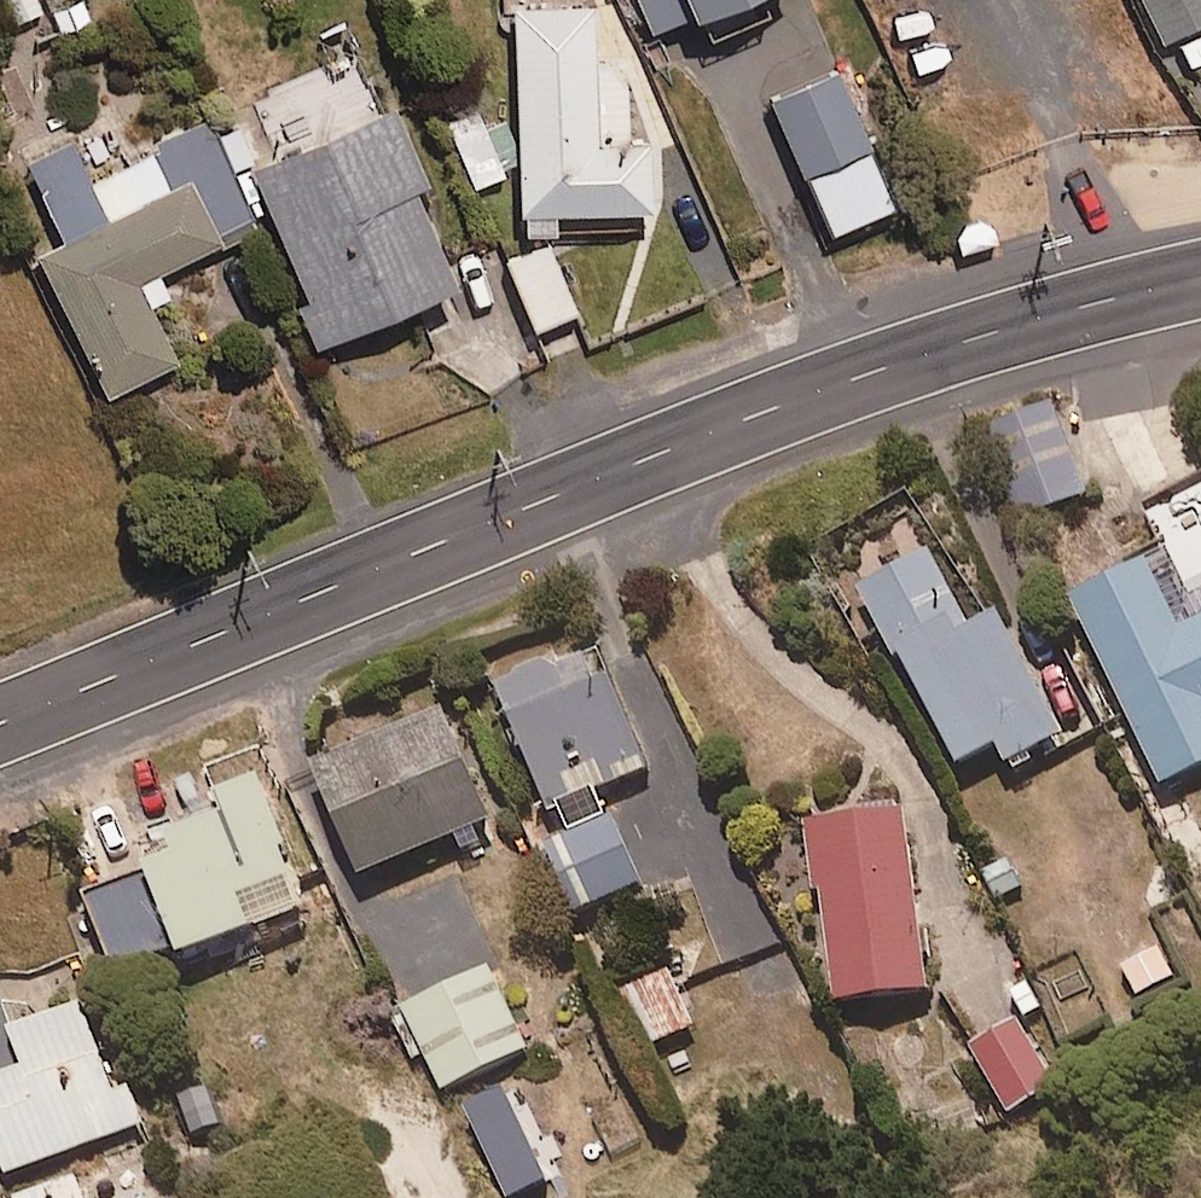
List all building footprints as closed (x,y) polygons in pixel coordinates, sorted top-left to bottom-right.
[(13,35),(48,17),(60,11),(55,0),(4,0),(0,2),(0,10),(13,35)] [(60,11),(48,17),(64,49),(104,29),(89,0),(81,0),(60,11)] [(660,36),(701,18),(705,27),(768,0),(644,0),(660,36)] [(1121,0),(1094,0),(1100,11),(1121,0)] [(1200,30),(1200,0),(1147,0),(1170,45),(1200,30)] [(598,8),(517,13),(529,239),(563,237),(562,220),(659,215),(655,147),(633,148),(629,71),(601,72),(598,8)] [(811,179),(877,151),(844,76),(778,104),(811,179)] [(403,116),(259,174),(310,301),(296,307),(315,355),(337,346),(463,295),(422,194),(432,189),(403,116)] [(236,178),(259,167),(240,127),(225,134),(219,121),(157,150),(161,157),(94,188),(72,142),(26,164),(65,248),(43,258),(110,400),(181,367),(155,310),(174,301),(164,278),(262,232),(236,178)] [(479,192),(510,179),(488,123),(457,135),(479,192)] [(544,332),(581,318),(553,244),(516,258),(544,332)] [(1029,524),(1093,497),(1057,410),(992,437),(1029,524)] [(1190,558),(1143,581),(1081,611),(1170,795),(1200,780),(1200,581),(1190,558)] [(1006,627),(981,641),(936,560),(868,598),(967,776),(1005,755),(1017,776),(1072,746),(1006,627)] [(586,934),(649,908),(604,797),(654,776),(605,657),(504,698),(553,818),(558,815),(566,835),(549,842),(586,934)] [(367,885),(497,831),(450,720),(321,774),(367,885)] [(188,968),(317,916),(265,788),(171,826),(188,868),(98,904),(128,977),(183,954),(188,968)] [(898,802),(823,813),(826,833),(818,834),(843,1013),(936,1000),(911,821),(901,822),(898,802)] [(1041,896),(1018,859),(984,879),(1007,917),(1041,896)] [(1149,1010),(1186,985),(1162,949),(1125,974),(1149,1010)] [(1080,1042),(1115,1027),(1084,955),(1050,970),(1080,1042)] [(451,1095),(533,1058),(496,975),(414,1013),(451,1095)] [(659,1050),(701,1028),(676,980),(634,1002),(659,1050)] [(18,1043),(2,1003),(0,1003),(0,1168),(8,1187),(149,1131),(136,1098),(123,1103),(88,1015),(18,1043)] [(1012,1117),(1060,1091),(1026,1028),(977,1054),(1012,1117)] [(475,1152),(507,1140),(490,1095),(458,1108),(475,1152)] [(83,1187),(52,1197),(87,1197),(83,1187)]
